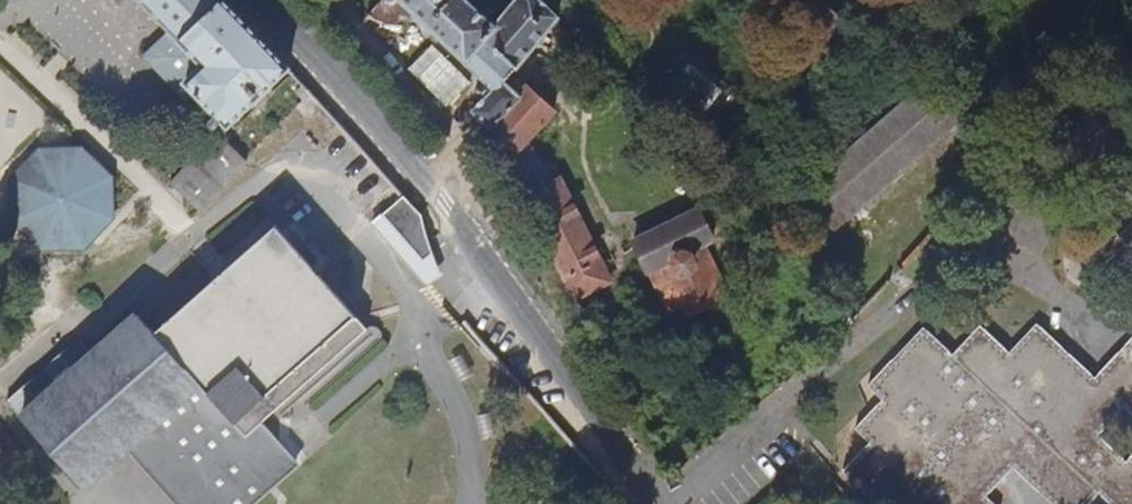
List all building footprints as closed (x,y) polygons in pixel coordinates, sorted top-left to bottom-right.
[(181,49),(207,77),(188,98),(219,131),(227,139),(264,107),(297,76),(225,0),(135,0),(181,49)] [(475,117),(489,132),(484,138),(497,151),(500,149),(575,301),(611,282),(561,180),(556,180),(528,140),(555,111),(525,83),(518,91),(507,81),(518,67),(560,16),(542,0),(513,0),(495,23),(470,0),(376,0),(366,10),(370,15),(375,19),(381,22),(387,23),(395,23),(402,21),(407,19),(413,14),(492,88),(471,111),(475,117)] [(529,78),(518,67),(507,81),(518,91),(525,83),(529,78)] [(835,225),(955,121),(925,88),(807,193),(835,225)] [(251,165),(219,131),(170,185),(199,214),(251,165)] [(10,222),(20,238),(35,250),(53,256),(72,256),(90,249),(104,237),(114,221),(118,203),(115,184),(106,167),(92,154),(75,147),(56,146),(38,151),(24,160),(13,173),(7,189),(6,206),(10,222)] [(1116,180),(1131,195),(1131,163),(1116,180)] [(421,215),(405,195),(380,217),(403,243),(422,264),(433,254),(421,215)] [(633,242),(656,289),(706,265),(699,250),(705,247),(714,243),(698,211),(633,242)] [(1117,237),(1131,251),(1131,221),(1117,237)] [(156,341),(136,319),(16,424),(85,502),(131,462),(133,460),(171,503),(260,503),(300,469),(283,450),(260,423),(363,332),(278,235),(156,341)] [(725,288),(705,247),(699,250),(706,265),(718,291),(725,288)] [(721,297),(718,291),(706,265),(656,289),(661,302),(668,315),(681,309),(685,318),(722,299),(721,297)] [(634,334),(668,315),(661,302),(626,321),(634,334)] [(583,316),(594,337),(612,327),(602,307),(583,316)] [(848,311),(836,316),(843,334),(843,332),(852,322),(848,311)] [(987,496),(1013,468),(1053,503),(1089,503),(1099,493),(1111,503),(1131,503),(1131,456),(1127,462),(1098,436),(1124,407),(1131,414),(1131,340),(1096,378),(1037,324),(1010,353),(981,326),(953,356),(923,328),(869,387),(883,400),(856,429),(871,443),(843,473),(876,503),(995,503),(987,496)] [(594,337),(597,344),(616,335),(612,327),(594,337)] [(602,353),(604,358),(623,349),(620,344),(602,353)]
